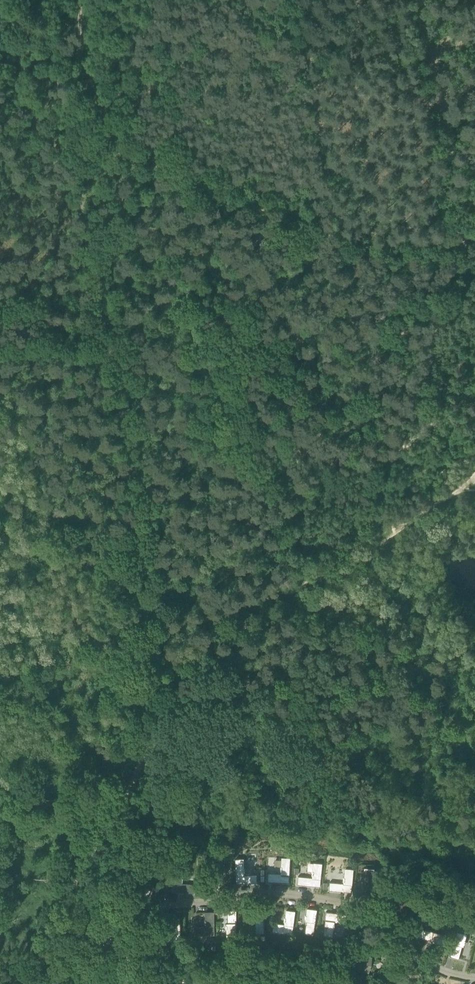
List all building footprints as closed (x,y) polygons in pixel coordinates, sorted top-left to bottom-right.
[(268,881),(289,882),(290,857),(281,857),(280,873),(268,873),(268,881)] [(235,858),(236,883),(257,883),(256,874),(244,875),(244,858),(235,858)] [(211,861),(207,886),(215,887),(217,875),(218,875),(220,862),(211,861)] [(297,884),(320,886),(322,863),(313,862),(312,877),(298,876),(297,884)] [(374,868),(363,867),(361,893),(370,894),(371,881),(373,881),(374,868)] [(194,893),(194,884),(182,883),(183,869),(174,868),(172,891),(194,893)] [(329,883),(329,890),(351,892),(353,869),(344,868),(343,884),(329,883)] [(147,897),(151,889),(128,877),(123,886),(135,892),(136,891),(147,897)] [(406,892),(384,893),(386,917),(407,916),(406,892)] [(255,933),(264,933),(264,907),(254,907),(254,921),(255,920),(255,933)] [(313,935),(317,909),(307,908),(305,921),(306,921),(305,933),(313,935)] [(272,932),(292,934),(295,911),(286,909),(284,924),(273,922),(272,932)] [(236,936),(236,910),(227,910),(227,923),(226,923),(226,936),(236,936)] [(419,910),(417,918),(439,923),(441,914),(434,912),(434,913),(419,910)] [(194,926),(195,936),(214,935),(214,912),(204,913),(204,926),(194,926)] [(346,914),(326,912),(323,935),(332,936),(334,922),(345,923),(346,914)] [(171,933),(160,933),(161,942),(181,941),(180,918),(170,918),(171,933)] [(420,929),(418,937),(431,940),(430,941),(443,944),(445,934),(420,929)] [(457,931),(454,944),(451,956),(459,959),(463,946),(464,947),(465,944),(466,941),(468,934),(457,931)] [(106,934),(102,943),(109,946),(109,945),(121,950),(124,942),(106,934)] [(352,969),(368,972),(372,957),(356,953),(352,969)] [(238,983),(253,983),(253,971),(238,971),(238,983)] [(198,972),(190,973),(191,983),(199,983),(198,972)] [(213,983),(221,983),(220,972),(212,972),(213,983)] [(302,978),(296,977),(296,975),(290,974),(289,983),(302,983),(302,978)]
